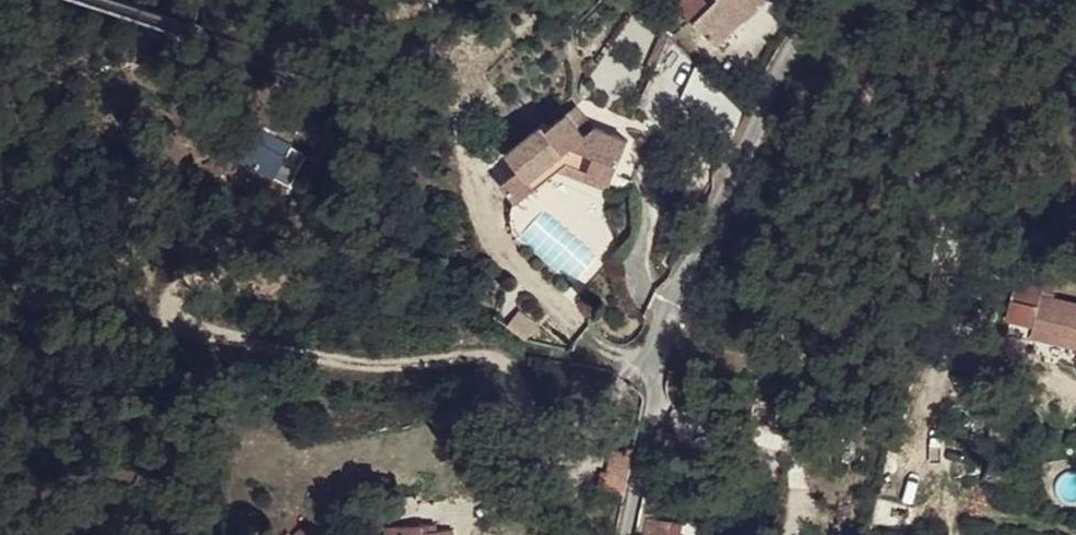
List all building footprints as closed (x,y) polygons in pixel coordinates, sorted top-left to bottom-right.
[(677,5),(717,44),(762,0),(682,0),(677,5)] [(576,106),(567,112),(584,134),(594,127),(576,106)] [(502,183),(517,203),(536,188),(530,179),(565,152),(569,156),(567,163),(612,181),(629,141),(594,127),(584,134),(567,112),(547,128),(544,124),(507,152),(520,169),(502,183)] [(530,179),(536,188),(556,171),(558,170),(567,163),(569,156),(565,152),(530,179)] [(567,163),(558,170),(608,189),(612,181),(567,163)] [(1017,272),(1005,320),(1032,326),(1036,311),(1049,313),(1056,281),(1017,272)] [(1005,320),(1001,337),(1029,343),(1032,326),(1005,320)] [(601,471),(597,489),(624,494),(634,449),(628,447),(627,452),(611,449),(607,471),(601,471)] [(647,534),(663,534),(664,526),(649,523),(647,534)] [(453,530),(432,531),(431,524),(386,526),(387,534),(453,534),(453,530)] [(311,526),(308,529),(303,525),(293,534),(320,534),(311,526)]
